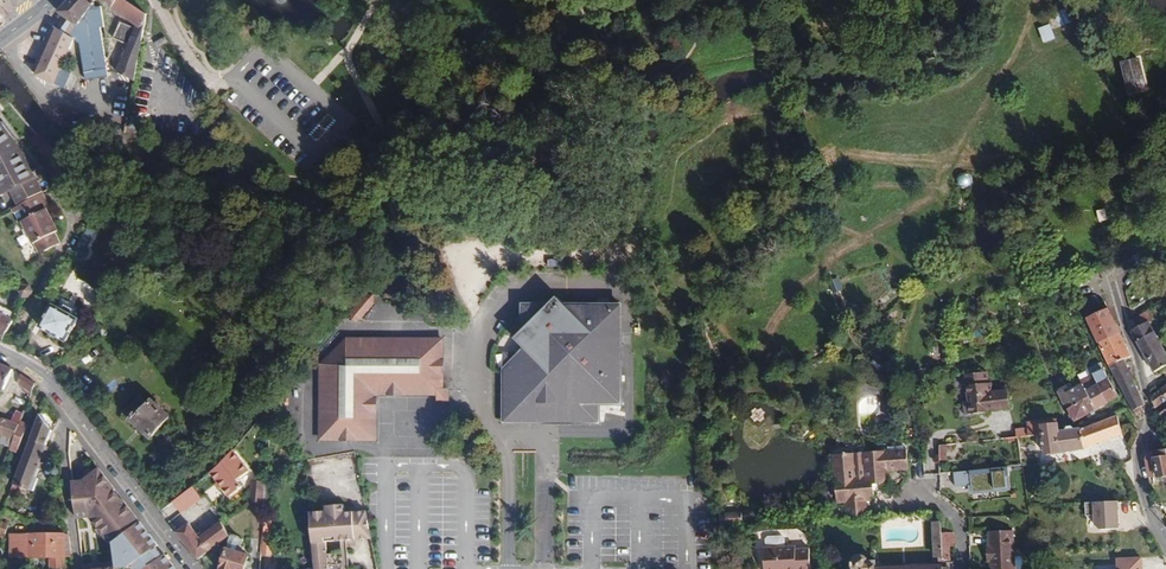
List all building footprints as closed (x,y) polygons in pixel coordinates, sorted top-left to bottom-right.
[(101,7),(97,7),(95,6),(95,3),(97,0),(69,0),(57,13),(61,16),(65,18),(57,29),(74,40),(81,39),(82,44),(80,44),(86,80),(108,77),(101,27),(104,28),(101,7)] [(124,0),(99,0),(135,26),(143,32),(146,15),(124,0)] [(57,29),(65,18),(61,16),(53,27),(57,29)] [(134,82),(143,32),(135,26),(135,28),(120,22),(113,39),(128,45),(117,72),(116,73),(134,82)] [(1051,23),(1038,28),(1044,43),(1056,39),(1051,23)] [(37,74),(57,29),(53,27),(33,71),(37,74)] [(63,63),(74,40),(57,29),(37,74),(35,77),(64,89),(71,74),(68,72),(64,71),(66,67),(67,66),(63,63)] [(1136,52),(1119,56),(1127,86),(1143,81),(1136,52)] [(11,190),(18,204),(45,191),(36,176),(38,175),(24,145),(1,114),(7,109),(0,101),(0,195),(11,190)] [(129,133),(141,135),(143,124),(131,122),(129,133)] [(57,153),(36,135),(30,140),(50,160),(57,153)] [(57,231),(52,221),(47,210),(49,209),(42,194),(21,204),(17,206),(11,209),(19,224),(21,223),(32,244),(33,243),(34,244),(39,253),(55,245),(50,234),(53,233),(57,231)] [(366,234),(344,231),(343,240),(365,243),(366,234)] [(58,244),(53,233),(50,234),(55,245),(58,244)] [(90,251),(88,245),(92,237),(85,233),(73,254),(82,259),(87,257),(90,251)] [(838,279),(830,282),(835,293),(842,290),(838,279)] [(30,285),(24,285),(22,290),(25,295),(30,295),(33,290),(30,285)] [(1037,299),(1051,294),(1047,286),(1031,293),(1033,297),(1036,297),(1037,299)] [(1071,295),(1067,288),(1061,290),(1065,298),(1071,295)] [(350,313),(351,321),(359,320),(372,305),(373,295),(364,296),(350,313)] [(1131,357),(1104,301),(1097,304),(1094,296),(1079,302),(1109,367),(1124,395),(1136,416),(1142,412),(1140,407),(1143,406),(1125,359),(1131,357)] [(623,406),(623,360),(609,346),(612,342),(606,335),(623,318),(623,305),(564,305),(557,298),(556,298),(550,304),(520,304),(520,333),(514,339),(523,349),(519,352),(502,352),(502,369),(501,369),(501,425),(558,425),(600,425),(600,407),(623,406)] [(52,304),(40,327),(67,342),(79,320),(73,317),(77,309),(62,300),(58,307),(52,304)] [(16,317),(0,308),(0,336),(4,339),(16,317)] [(1148,322),(1154,319),(1148,310),(1134,318),(1138,327),(1131,332),(1131,333),(1153,372),(1165,365),(1165,354),(1148,322)] [(969,315),(951,320),(955,331),(972,326),(969,315)] [(623,360),(623,318),(606,335),(612,342),(609,346),(623,360)] [(987,338),(984,328),(969,333),(972,343),(987,338)] [(968,343),(965,335),(952,339),(955,347),(968,343)] [(377,396),(435,396),(435,401),(448,401),(448,388),(444,388),(444,338),(347,338),(319,371),(318,373),(317,441),(376,441),(377,396)] [(0,360),(0,386),(2,387),(11,365),(0,360)] [(1118,398),(1101,364),(1086,372),(1087,373),(1090,373),(1093,378),(1108,404),(1118,398)] [(962,405),(963,415),(993,412),(993,410),(1010,409),(1008,391),(991,392),(990,383),(987,383),(987,372),(965,374),(967,401),(962,405)] [(1081,384),(1093,378),(1090,373),(1087,373),(1086,372),(1077,376),(1081,384)] [(36,383),(21,374),(17,381),(32,390),(36,383)] [(1108,404),(1093,378),(1081,384),(1089,398),(1096,411),(1108,404)] [(1089,398),(1081,384),(1073,389),(1071,384),(1062,388),(1058,391),(1065,406),(1071,403),(1073,407),(1089,398)] [(1165,400),(1165,384),(1150,395),(1154,408),(1165,400)] [(142,392),(128,408),(131,411),(129,414),(153,436),(174,413),(155,397),(152,400),(142,392)] [(1096,411),(1089,398),(1073,407),(1071,408),(1075,416),(1077,421),(1096,411)] [(1165,428),(1165,407),(1156,414),(1161,432),(1165,428)] [(46,446),(52,431),(40,415),(30,440),(46,446)] [(1085,448),(1122,435),(1117,416),(1081,428),(1058,431),(1057,428),(1056,419),(1026,422),(1027,428),(1028,436),(1041,435),(1044,454),(1085,448)] [(0,418),(0,436),(13,440),(19,424),(0,418)] [(16,454),(27,424),(20,421),(19,424),(13,440),(10,448),(9,451),(16,454)] [(1028,436),(1027,428),(1015,429),(1016,437),(1019,437),(1028,436)] [(13,440),(0,436),(0,444),(10,448),(13,440)] [(34,476),(46,446),(30,440),(13,484),(34,491),(39,478),(34,476)] [(1165,449),(1147,452),(1144,459),(1148,479),(1165,476),(1165,451),(1165,449)] [(248,471),(231,450),(216,467),(209,473),(217,482),(220,487),(228,497),(242,487),(237,480),(248,471)] [(889,472),(903,472),(902,450),(832,456),(834,479),(835,480),(836,504),(846,504),(846,514),(867,513),(867,501),(870,502),(870,497),(874,497),(874,485),(885,484),(885,479),(889,479),(889,472)] [(144,516),(125,494),(121,497),(114,487),(118,485),(102,464),(86,476),(74,476),(79,513),(84,512),(89,508),(112,537),(117,536),(144,516)] [(1007,488),(1006,477),(1009,477),(1008,467),(954,472),(955,486),(971,485),(971,486),(977,486),(977,491),(1007,488)] [(263,502),(264,481),(250,480),(248,501),(263,502)] [(181,514),(201,499),(192,487),(172,502),(181,514)] [(1119,498),(1094,500),(1094,523),(1099,526),(1119,525),(1119,498)] [(346,541),(370,539),(365,511),(345,513),(344,506),(324,507),(324,511),(308,512),(313,568),(347,568),(346,541)] [(743,522),(743,513),(728,514),(728,523),(743,522)] [(144,516),(117,536),(115,549),(116,560),(117,568),(132,567),(134,568),(183,568),(144,516)] [(0,523),(0,542),(1,542),(8,525),(0,522),(0,523)] [(227,537),(227,535),(220,522),(199,537),(188,523),(176,533),(197,560),(227,537)] [(952,561),(949,560),(949,546),(942,546),(941,533),(941,523),(932,524),(934,558),(941,558),(941,564),(880,568),(879,560),(867,560),(864,556),(857,556),(855,557),(854,559),(852,561),(852,562),(852,566),(853,568),(854,568),(952,568),(952,561)] [(1013,530),(987,531),(988,544),(985,545),(986,562),(988,562),(991,562),(991,568),(1014,568),(1014,558),(1013,530)] [(954,546),(953,533),(941,533),(942,546),(949,546),(954,546)] [(65,534),(28,534),(28,535),(9,536),(9,557),(52,557),(51,568),(66,568),(66,558),(65,534)] [(263,534),(262,551),(271,552),(273,535),(263,534)] [(249,555),(241,553),(242,546),(239,546),(240,538),(237,538),(235,536),(230,535),(227,537),(226,548),(219,568),(245,568),(249,555)] [(784,547),(784,538),(782,536),(768,537),(765,540),(765,548),(784,547)] [(809,549),(795,549),(795,546),(784,547),(765,548),(763,548),(764,568),(810,568),(809,549)] [(1142,554),(1116,555),(1117,568),(1142,568),(1142,554)] [(1024,558),(1014,558),(1014,568),(1025,568),(1024,558)] [(116,560),(104,563),(105,568),(102,568),(117,568),(116,560)]
